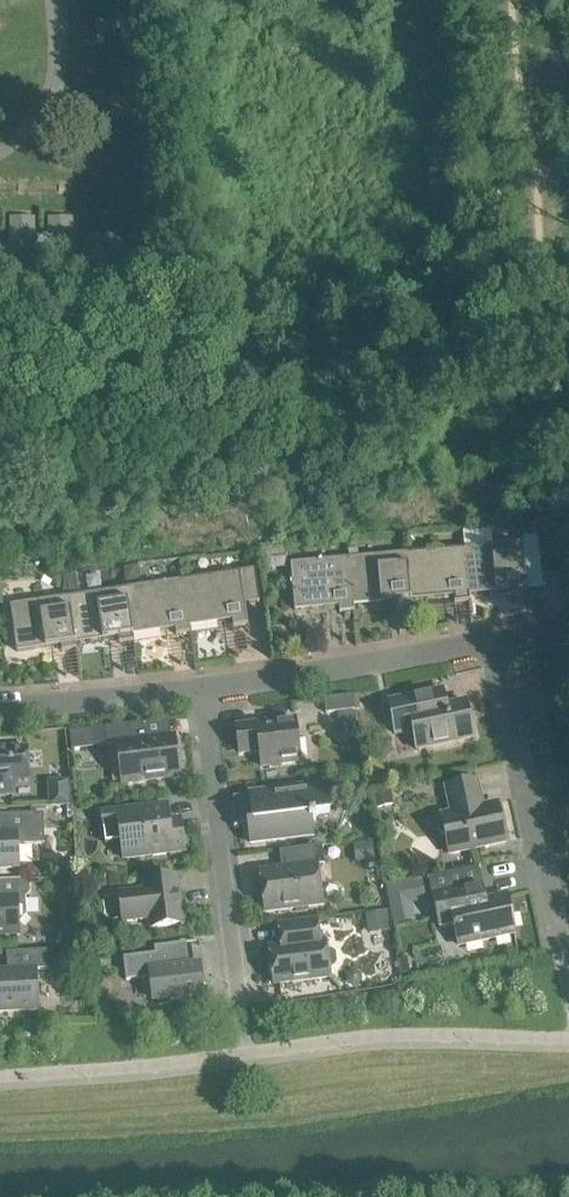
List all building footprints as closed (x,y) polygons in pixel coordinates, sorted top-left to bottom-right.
[(540,590),(535,527),(520,529),(522,543),(526,591),(540,590)] [(522,543),(463,548),(467,595),(468,595),(511,591),(511,597),(526,596),(526,591),(522,543)] [(463,548),(406,554),(410,600),(411,600),(453,597),(454,602),(469,601),(468,595),(467,595),(463,548)] [(286,553),(270,554),(271,568),(287,567),(286,553)] [(406,554),(348,559),(352,606),(353,606),(396,602),(396,608),(411,606),(411,600),(410,600),(406,554)] [(564,555),(544,556),(545,577),(565,576),(564,555)] [(352,606),(348,559),(290,564),(294,611),(338,607),(339,613),(354,611),(353,606),(352,606)] [(138,567),(123,570),(125,583),(133,581),(140,580),(138,567)] [(254,570),(182,581),(189,627),(190,627),(232,621),(233,627),(247,625),(244,604),(258,602),(254,570)] [(182,581),(125,589),(131,635),(132,635),(175,629),(176,635),(190,633),(190,627),(189,627),(182,581)] [(125,589),(67,597),(74,644),(75,644),(118,637),(118,643),(133,641),(132,635),(131,635),(125,589)] [(74,644),(67,597),(9,606),(16,652),(60,646),(61,652),(76,650),(75,644),(74,644)] [(432,709),(428,693),(388,701),(395,735),(412,731),(416,750),(473,738),(465,702),(432,709)] [(354,710),(352,695),(324,699),(325,714),(354,710)] [(236,726),(239,754),(259,751),(261,767),(299,762),(294,719),(236,726)] [(147,723),(104,728),(107,746),(117,745),(122,784),(179,777),(174,736),(149,739),(147,723)] [(14,796),(13,772),(28,771),(27,747),(0,748),(0,797),(14,796)] [(48,782),(49,806),(68,805),(67,781),(48,782)] [(479,798),(476,781),(445,788),(451,813),(441,816),(442,819),(438,824),(438,830),(440,834),(445,837),(449,854),(504,842),(496,804),(478,808),(476,798),(479,798)] [(260,789),(263,813),(262,814),(261,817),(260,819),(260,821),(260,823),(248,824),(250,844),(287,839),(288,841),(296,840),(300,839),(303,837),(304,837),(312,836),(312,834),(310,821),(315,821),(315,817),(317,817),(319,816),(322,814),(324,812),(326,810),(326,809),(327,806),(327,804),(328,804),(325,786),(298,789),(298,784),(260,789)] [(389,787),(372,791),(375,808),(393,804),(389,787)] [(120,833),(123,859),(183,852),(181,830),(169,832),(166,805),(102,813),(104,835),(120,833)] [(19,868),(18,845),(44,844),(43,814),(0,816),(0,869),(19,868)] [(372,841),(357,842),(359,862),(374,861),(372,841)] [(259,871),(264,913),(322,906),(317,866),(324,865),(322,846),(286,850),(288,864),(284,868),(259,871)] [(149,919),(150,928),(183,924),(177,877),(144,881),(145,890),(119,893),(122,923),(149,919)] [(71,878),(59,878),(60,889),(71,888),(71,878)] [(30,893),(30,879),(0,881),(0,935),(19,934),(18,924),(26,916),(25,899),(30,893)] [(420,881),(386,888),(389,906),(423,900),(420,881)] [(454,924),(458,946),(514,934),(506,896),(483,900),(480,898),(476,899),(474,886),(433,894),(440,927),(454,924)] [(386,912),(365,915),(368,934),(389,930),(386,912)] [(285,946),(269,948),(273,984),(330,977),(328,967),(333,967),(336,963),(335,953),(331,950),(326,951),(325,941),(319,942),(316,919),(287,923),(289,941),(285,946)] [(151,978),(153,1000),(158,1000),(159,1006),(169,1005),(168,998),(202,994),(201,986),(205,986),(202,965),(184,968),(184,963),(187,962),(185,943),(153,947),(154,954),(122,958),(125,981),(151,978)] [(0,970),(0,1013),(38,1011),(36,970),(48,969),(47,951),(6,953),(7,970),(0,970)] [(406,959),(398,961),(401,974),(409,973),(406,959)]
